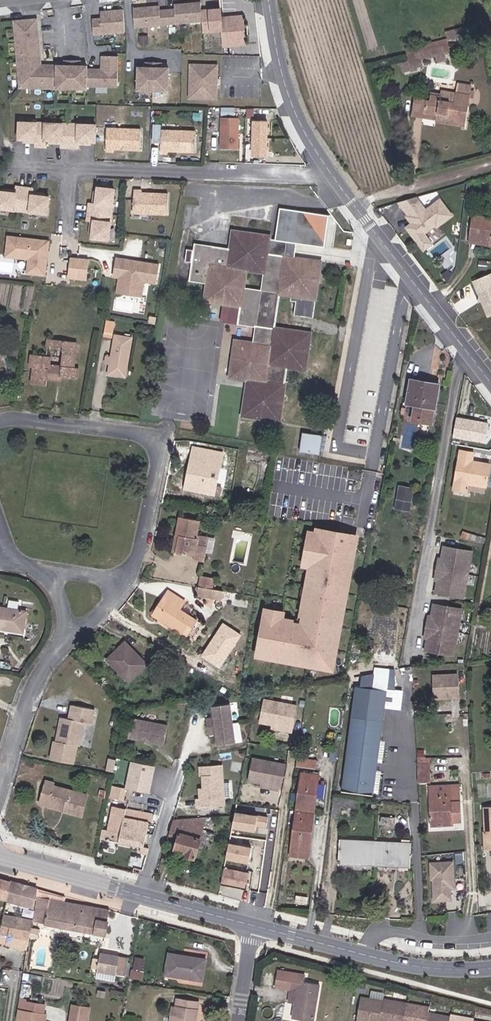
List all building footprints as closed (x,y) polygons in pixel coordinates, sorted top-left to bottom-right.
[(159,5),(133,7),(135,25),(202,20),(202,10),(201,2),(174,4),(175,8),(160,9),(159,5)] [(246,43),(243,15),(222,17),(221,8),(202,10),(202,20),(203,31),(222,29),(224,45),(246,43)] [(125,31),(123,9),(104,10),(105,17),(92,18),(93,33),(125,31)] [(36,19),(13,21),(19,87),(86,89),(87,86),(87,70),(87,66),(80,66),(80,61),(65,60),(65,65),(57,65),(57,69),(37,68),(36,60),(39,59),(38,48),(35,49),(33,30),(37,30),(36,19)] [(406,49),(408,54),(415,52),(444,45),(449,44),(448,38),(406,49)] [(415,52),(416,58),(446,52),(444,45),(415,52)] [(415,52),(408,54),(409,60),(416,58),(415,52)] [(102,70),(87,70),(87,86),(117,87),(118,57),(102,57),(102,70)] [(138,67),(138,90),(168,91),(169,68),(162,68),(162,63),(146,62),(146,67),(138,67)] [(217,99),(218,65),(191,64),(190,98),(217,99)] [(456,92),(470,95),(472,84),(457,82),(456,92)] [(454,102),(456,92),(442,90),(441,95),(440,99),(454,102)] [(437,116),(436,120),(465,124),(470,95),(456,92),(454,102),(440,99),(441,95),(431,93),(430,100),(426,100),(424,114),(437,116)] [(239,118),(221,118),(220,149),(238,148),(239,118)] [(19,122),(18,139),(36,139),(35,146),(44,146),(44,140),(61,140),(61,147),(77,147),(77,141),(95,141),(95,124),(19,122)] [(267,157),(268,122),(255,122),(254,157),(267,157)] [(142,131),(108,127),(106,149),(114,150),(114,148),(140,150),(142,131)] [(197,131),(163,127),(160,150),(169,151),(169,148),(195,151),(197,131)] [(33,189),(16,187),(16,194),(0,191),(0,209),(47,215),(49,198),(32,196),(33,189)] [(114,191),(97,189),(96,207),(89,206),(87,223),(93,223),(92,241),(109,243),(114,191)] [(143,195),(143,193),(133,193),(132,214),(168,215),(168,196),(143,195)] [(417,196),(400,201),(409,214),(408,215),(415,225),(409,229),(424,249),(432,242),(425,232),(436,224),(437,226),(453,214),(441,198),(427,209),(417,196)] [(295,257),(297,241),(325,245),(329,215),(280,209),(276,240),(270,236),(268,253),(295,257)] [(471,238),(490,240),(490,236),(490,217),(473,215),(471,238)] [(321,262),(295,257),(283,256),(282,266),(266,264),(268,253),(270,236),(232,231),(230,249),(194,244),(194,250),(186,249),(185,262),(191,262),(189,281),(207,283),(204,301),(223,304),(242,307),(244,295),(259,297),(254,327),(252,343),(235,340),(229,378),(247,380),(242,415),(279,421),(287,368),(305,370),(310,333),(275,328),(280,295),(296,296),(294,311),(313,313),(321,262)] [(45,275),(47,259),(45,258),(46,253),(48,253),(49,241),(8,236),(5,257),(28,260),(27,273),(45,275)] [(440,257),(455,244),(450,238),(434,250),(440,257)] [(283,256),(268,253),(266,264),(282,266),(283,256)] [(87,259),(71,258),(69,277),(85,279),(87,259)] [(116,258),(113,274),(116,275),(116,277),(119,278),(116,293),(137,296),(140,281),(143,281),(156,284),(159,265),(116,258)] [(474,280),(489,316),(490,315),(490,273),(474,280)] [(242,307),(223,304),(220,322),(254,327),(259,297),(244,295),(242,307)] [(115,322),(106,320),(103,336),(111,338),(115,322)] [(111,356),(110,365),(108,374),(125,377),(132,338),(115,335),(111,356)] [(74,367),(75,350),(67,349),(68,341),(47,339),(46,347),(62,349),(61,366),(49,365),(50,356),(31,354),(30,367),(33,367),(32,383),(46,385),(47,379),(56,380),(56,376),(62,377),(77,379),(78,368),(74,367)] [(67,349),(75,350),(76,342),(68,341),(67,349)] [(440,384),(410,379),(405,403),(414,405),(412,420),(431,423),(433,409),(435,409),(440,384)] [(488,423),(455,419),(452,439),(486,443),(488,423)] [(319,454),(321,436),(303,433),(300,451),(319,454)] [(191,472),(188,472),(185,488),(206,492),(206,494),(213,495),(214,494),(220,495),(221,488),(215,487),(222,454),(196,448),(191,472)] [(270,450),(256,448),(255,455),(269,458),(270,450)] [(468,483),(485,486),(489,463),(472,461),(473,453),(460,450),(454,489),(466,491),(468,483)] [(397,499),(410,501),(411,501),(414,489),(399,486),(397,499)] [(410,501),(397,499),(396,508),(408,510),(410,501)] [(179,517),(175,535),(179,536),(176,553),(194,556),(194,560),(203,562),(208,537),(197,534),(199,521),(179,517)] [(263,610),(256,655),(265,656),(265,659),(274,660),(274,658),(282,659),(281,661),(299,664),(299,662),(316,664),(316,667),(332,669),(338,636),(335,635),(338,619),(341,619),(344,602),(342,601),(345,585),(347,586),(352,560),(349,560),(351,553),(353,553),(356,536),(317,529),(316,535),(310,534),(307,534),(303,562),(312,564),(310,578),(308,578),(306,587),(305,595),(302,614),(306,620),(297,627),(293,621),(282,620),(283,613),(281,613),(269,611),(263,610)] [(472,552),(443,546),(441,562),(438,561),(435,578),(438,578),(435,593),(464,598),(472,552)] [(312,564),(303,562),(302,568),(306,569),(305,578),(308,578),(310,578),(312,564)] [(200,575),(198,586),(212,589),(213,578),(200,575)] [(221,600),(223,591),(212,589),(198,586),(196,596),(221,600)] [(168,590),(162,599),(167,602),(158,616),(174,626),(173,628),(185,636),(196,620),(180,609),(185,601),(168,590)] [(10,598),(9,605),(19,607),(21,601),(10,598)] [(167,602),(162,599),(158,607),(152,615),(173,628),(174,626),(158,616),(167,602)] [(462,609),(433,604),(431,619),(428,619),(425,635),(428,636),(425,651),(454,656),(462,609)] [(23,630),(26,611),(0,607),(0,629),(5,630),(5,627),(23,630)] [(302,614),(293,621),(297,627),(306,620),(302,614)] [(335,635),(338,636),(340,636),(343,619),(341,619),(338,619),(335,635)] [(223,624),(201,657),(221,670),(242,636),(223,624)] [(147,664),(125,642),(107,659),(129,682),(147,664)] [(432,676),(433,696),(449,695),(449,700),(459,699),(457,675),(432,676)] [(386,690),(355,686),(341,790),(373,795),(386,690)] [(296,706),(264,700),(259,722),(272,725),(284,727),(283,730),(291,732),(296,706)] [(237,704),(212,707),(214,718),(206,719),(208,734),(216,733),(218,745),(243,741),(237,704)] [(93,713),(73,709),(72,717),(76,718),(76,720),(67,718),(60,717),(56,741),(80,746),(84,723),(91,724),(93,713)] [(168,725),(132,717),(128,736),(163,745),(168,725)] [(317,759),(297,757),(296,766),(315,768),(317,759)] [(111,772),(114,759),(107,758),(104,770),(111,772)] [(285,764),(252,758),(248,780),(261,783),(272,785),(272,788),(280,790),(285,764)] [(127,782),(131,762),(117,759),(113,779),(123,781),(127,782)] [(222,762),(201,763),(203,795),(195,795),(195,804),(224,803),(222,762)] [(418,771),(418,782),(430,782),(430,771),(418,771)] [(295,810),(313,813),(318,775),(301,772),(298,793),(297,801),(295,810)] [(64,807),(64,811),(81,816),(87,794),(54,786),(54,783),(46,781),(40,804),(48,806),(48,803),(64,807)] [(112,785),(109,797),(123,800),(125,788),(121,787),(112,785)] [(441,827),(441,824),(441,821),(453,821),(461,821),(460,801),(459,801),(458,785),(429,786),(430,826),(439,825),(439,826),(441,827)] [(269,813),(269,806),(243,804),(243,811),(269,813)] [(154,813),(112,806),(105,839),(143,847),(148,822),(153,823),(154,813)] [(490,848),(490,807),(483,807),(484,831),(483,831),(484,848),(490,848)] [(307,858),(313,813),(295,810),(289,856),(307,858)] [(256,824),(266,826),(268,817),(235,811),(232,826),(255,830),(256,824)] [(380,823),(394,825),(395,818),(381,816),(380,823)] [(173,819),(169,834),(178,837),(175,849),(186,852),(185,855),(194,858),(206,817),(173,819)] [(374,864),(375,841),(339,839),(338,862),(374,864)] [(411,842),(375,841),(374,864),(410,866),(411,842)] [(226,857),(248,862),(251,847),(229,843),(226,857)] [(455,899),(455,859),(432,859),(432,899),(455,899)] [(249,872),(224,867),(220,883),(245,888),(249,872)] [(7,899),(11,880),(0,878),(0,898),(7,899)] [(11,880),(7,899),(34,906),(37,887),(11,880)] [(67,899),(39,892),(38,897),(67,902),(67,899)] [(105,934),(109,910),(67,902),(38,897),(34,921),(105,934)] [(30,930),(32,920),(3,915),(1,925),(30,930)] [(97,971),(116,974),(119,956),(100,952),(99,958),(97,969),(97,971)] [(205,959),(168,953),(165,974),(202,981),(205,959)] [(143,978),(147,957),(136,955),(132,976),(143,978)] [(119,956),(116,974),(124,976),(127,957),(119,956)] [(91,967),(97,969),(99,958),(93,957),(91,967)] [(289,989),(296,991),(294,1003),(292,1018),(311,1020),(313,1020),(319,984),(304,981),(305,974),(277,970),(275,987),(289,989)] [(296,991),(289,989),(287,1002),(294,1003),(296,991)] [(373,989),(371,995),(384,999),(385,993),(373,989)] [(472,1019),(472,1017),(450,1013),(450,1015),(426,1011),(428,1005),(383,999),(382,1000),(362,997),(359,1020),(488,1020),(472,1019)] [(199,1002),(177,998),(175,1006),(173,1020),(196,1020),(199,1002)] [(70,1004),(68,1020),(86,1020),(89,1007),(70,1004)] [(16,1018),(32,1020),(36,1020),(45,1020),(46,1013),(17,1008),(16,1018)]
